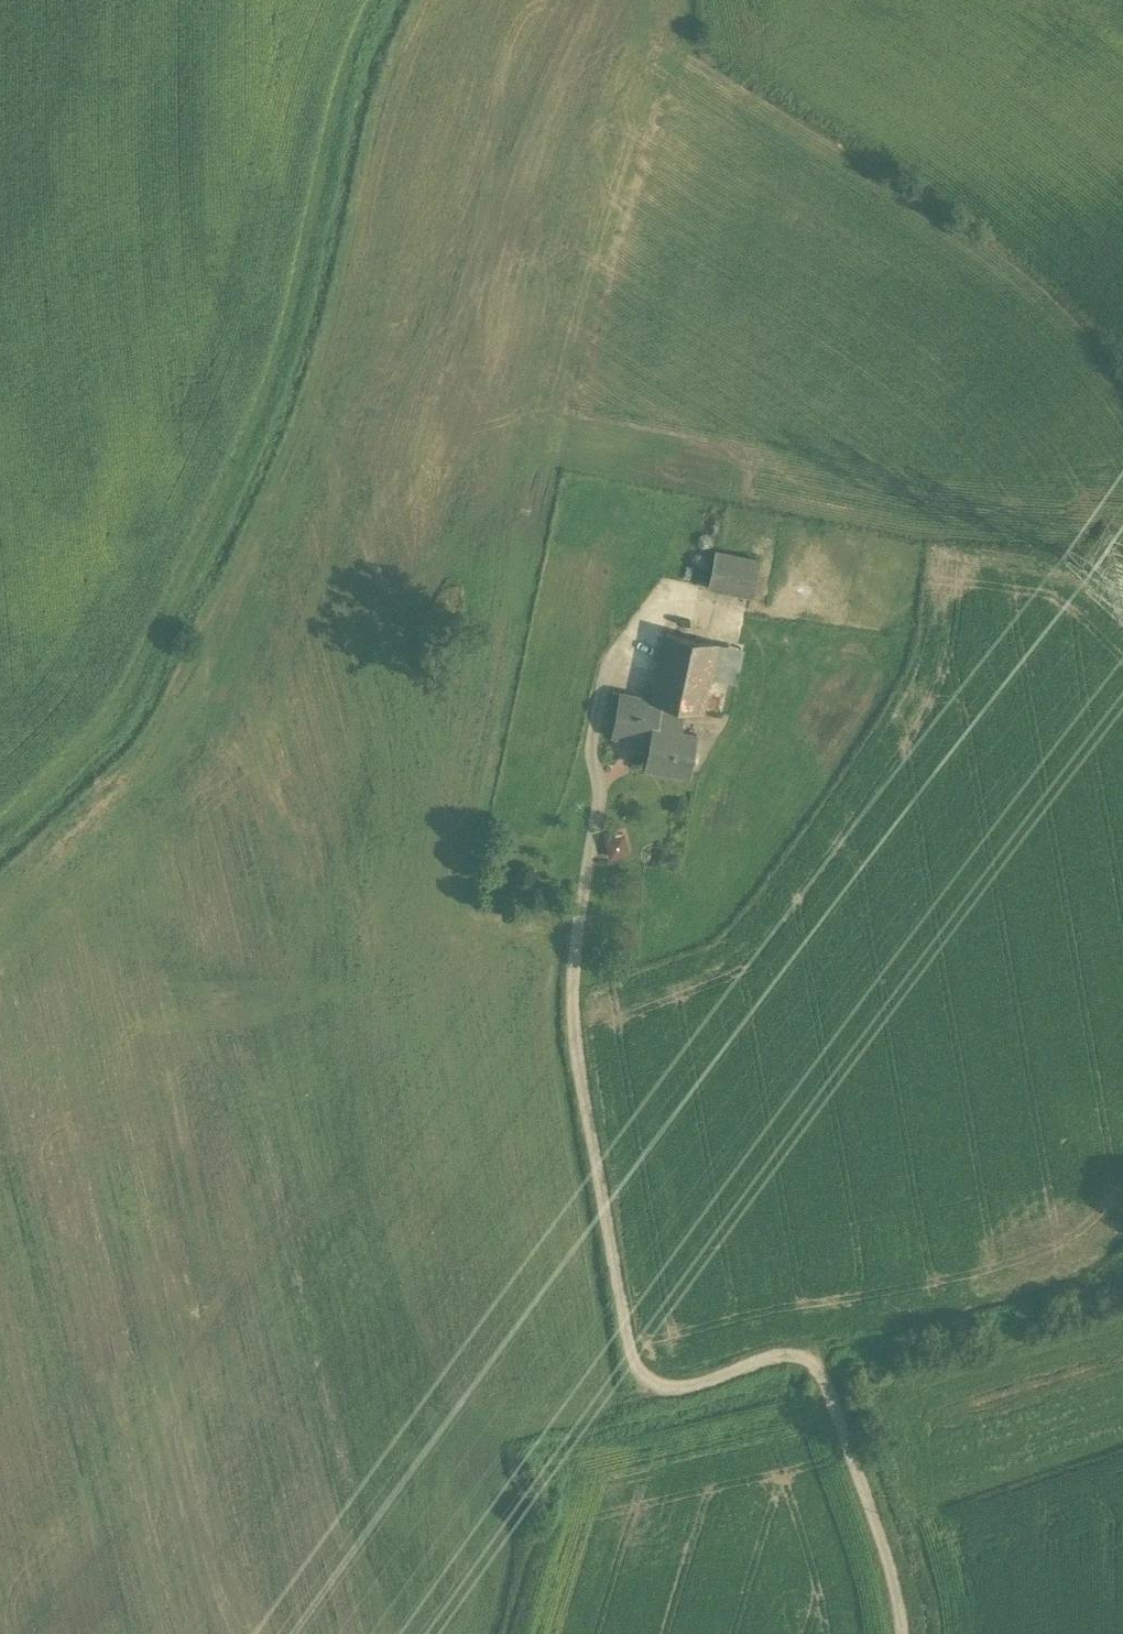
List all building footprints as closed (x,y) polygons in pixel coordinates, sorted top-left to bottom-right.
[(759,560),(714,550),(707,586),(752,595),(759,560)] [(715,641),(664,631),(650,699),(650,700),(682,706),(701,710),(715,641)] [(682,706),(650,700),(650,699),(620,693),(613,731),(651,738),(650,742),(648,742),(644,763),(688,771),(695,732),(677,729),(682,706)] [(625,829),(603,834),(609,856),(631,851),(625,829)]
